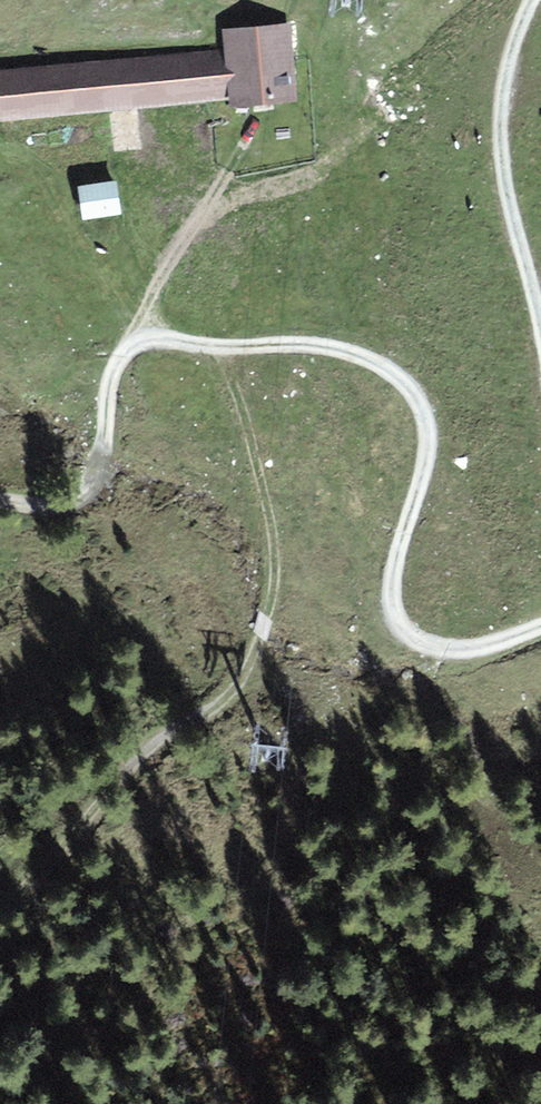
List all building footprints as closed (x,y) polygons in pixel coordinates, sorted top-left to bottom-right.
[(288,23),(230,29),(232,52),(237,98),(238,106),(295,101),(288,23)] [(0,74),(0,120),(237,98),(232,52),(0,74)] [(119,182),(84,188),(90,222),(125,215),(119,182)]
